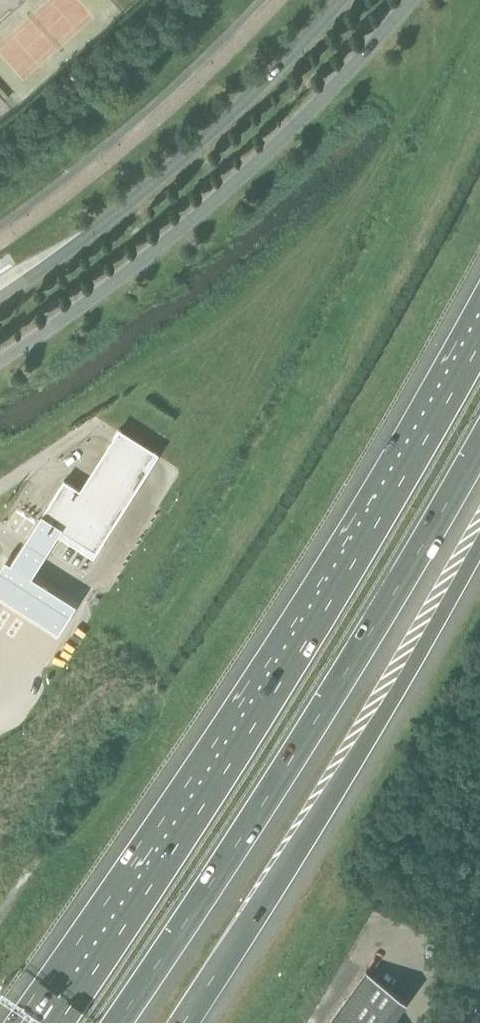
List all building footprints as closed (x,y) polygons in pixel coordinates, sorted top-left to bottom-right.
[(156,453),(119,429),(117,431),(113,438),(105,450),(121,460),(143,474),(150,462),(155,454),(156,453)] [(105,450),(80,490),(117,514),(143,474),(105,450)] [(80,490),(63,480),(41,516),(60,528),(95,550),(111,524),(117,514),(88,496),(80,490)] [(41,516),(11,563),(4,558),(0,565),(0,595),(58,632),(76,604),(30,575),(60,528),(41,516)] [(406,999),(366,970),(328,1022),(388,1022),(406,999)]
